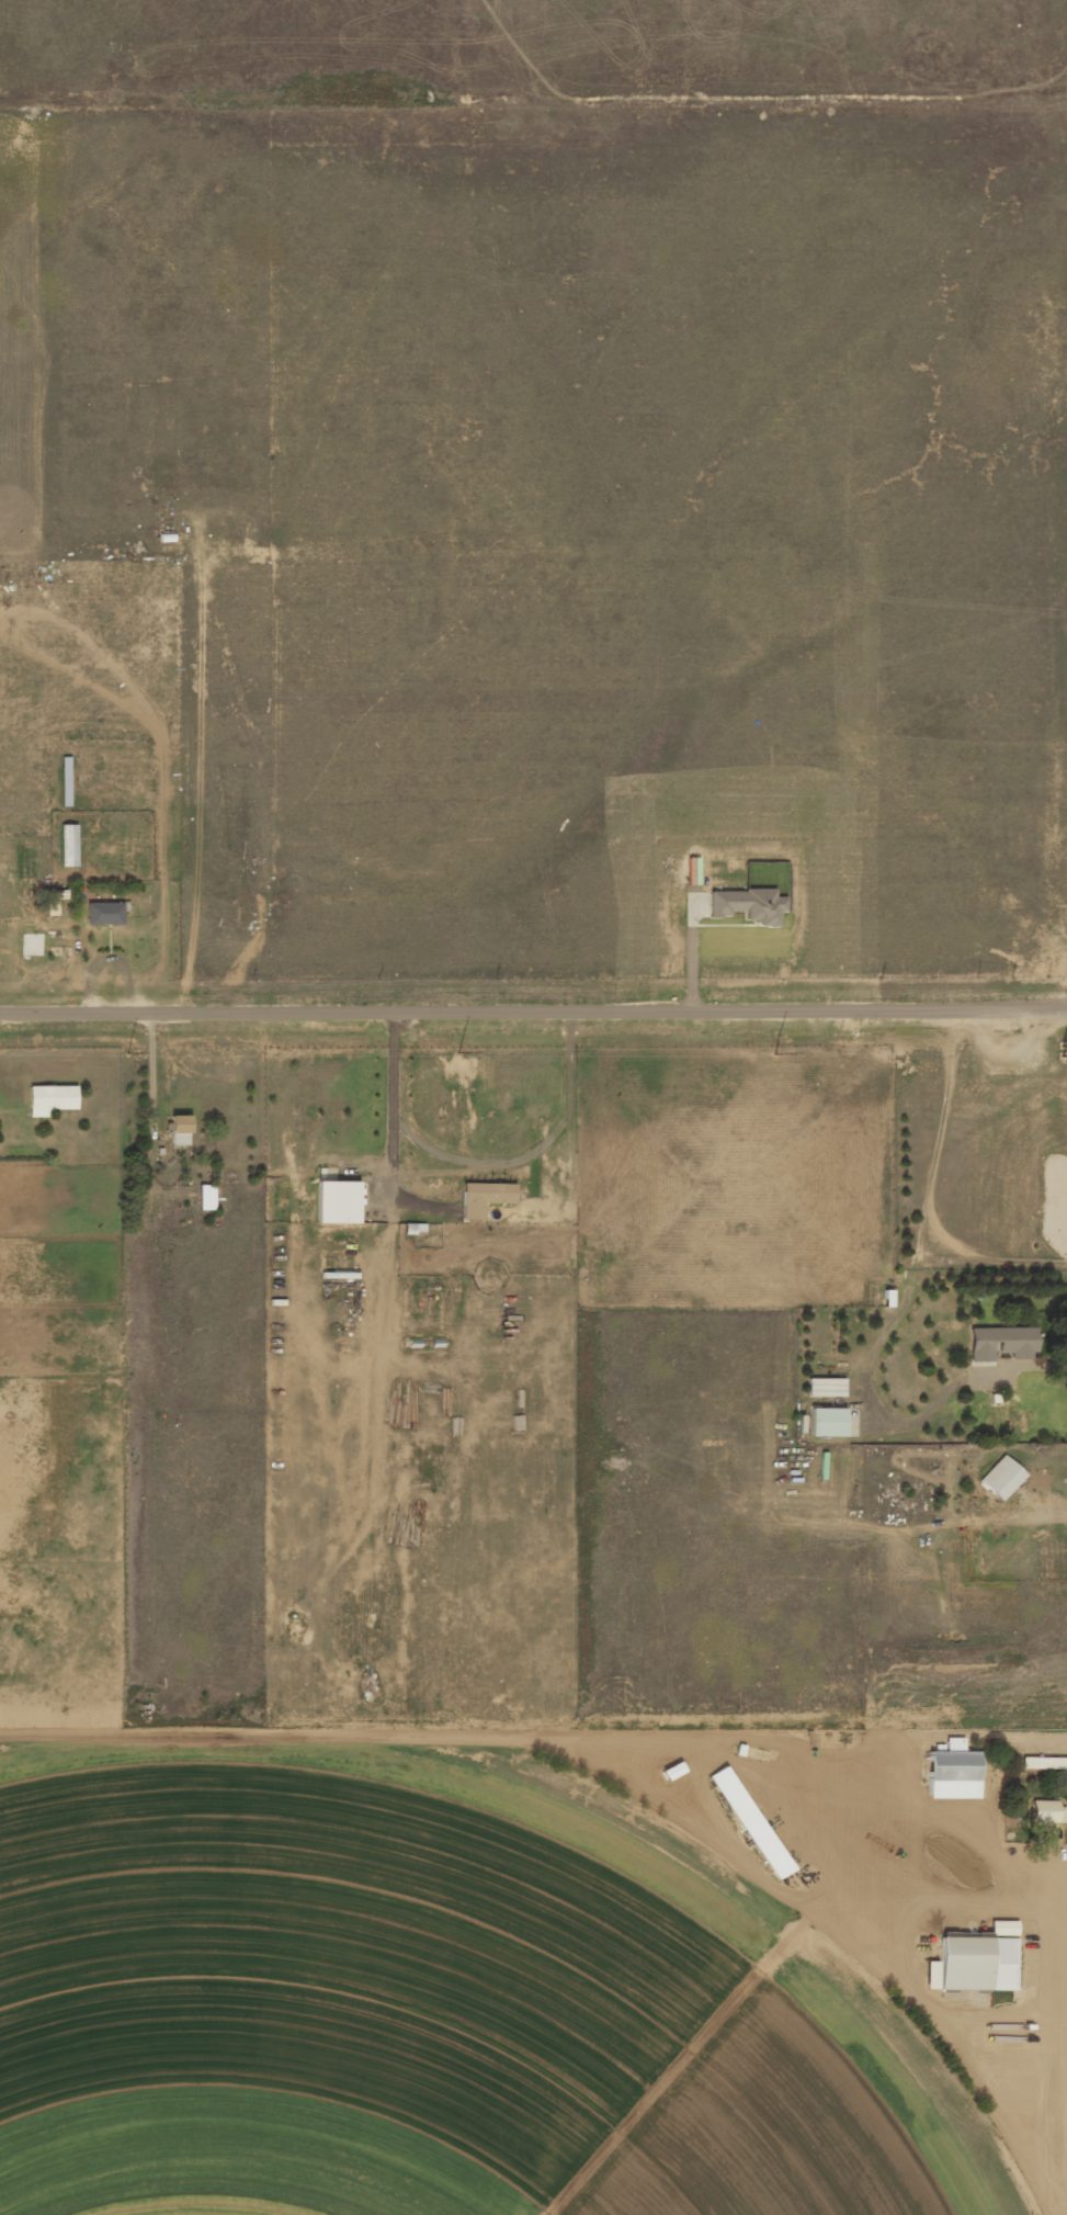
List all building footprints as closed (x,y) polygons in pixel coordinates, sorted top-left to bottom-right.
[(709,890),(709,917),(731,917),(731,912),(744,911),(744,924),(780,924),(779,912),(785,912),(785,897),(774,897),(774,889),(709,890)] [(121,902),(86,903),(87,925),(122,924),(121,902)] [(75,1109),(75,1086),(29,1086),(30,1117),(45,1117),(45,1109),(75,1109)] [(171,1145),(189,1145),(188,1115),(170,1116),(171,1145)] [(315,1223),(357,1223),(357,1182),(316,1181),(315,1223)] [(514,1184),(462,1183),(461,1219),(483,1219),(483,1203),(514,1203),(514,1184)] [(215,1185),(198,1185),(198,1210),(214,1210),(215,1185)] [(969,1328),(970,1362),(993,1362),(993,1352),(1010,1352),(1010,1359),(1034,1359),(1034,1327),(969,1328)] [(843,1397),(844,1379),(808,1378),(807,1396),(843,1397)] [(844,1408),(809,1408),(809,1436),(844,1436),(844,1408)] [(978,1480),(999,1501),(1024,1475),(1003,1454),(978,1480)] [(977,1798),(977,1751),(962,1752),(962,1738),(945,1738),(945,1752),(927,1752),(928,1798),(977,1798)] [(1021,1757),(1021,1768),(1066,1769),(1066,1758),(1021,1757)] [(683,1773),(679,1763),(660,1770),(664,1780),(683,1773)] [(776,1880),(791,1870),(725,1766),(709,1776),(776,1880)] [(1031,1802),(1030,1823),(1062,1823),(1063,1803),(1031,1802)] [(1015,1936),(1015,1921),(989,1921),(989,1935),(1015,1936)] [(1014,1990),(1015,1938),(939,1936),(938,1962),(925,1961),(925,1989),(1014,1990)]
